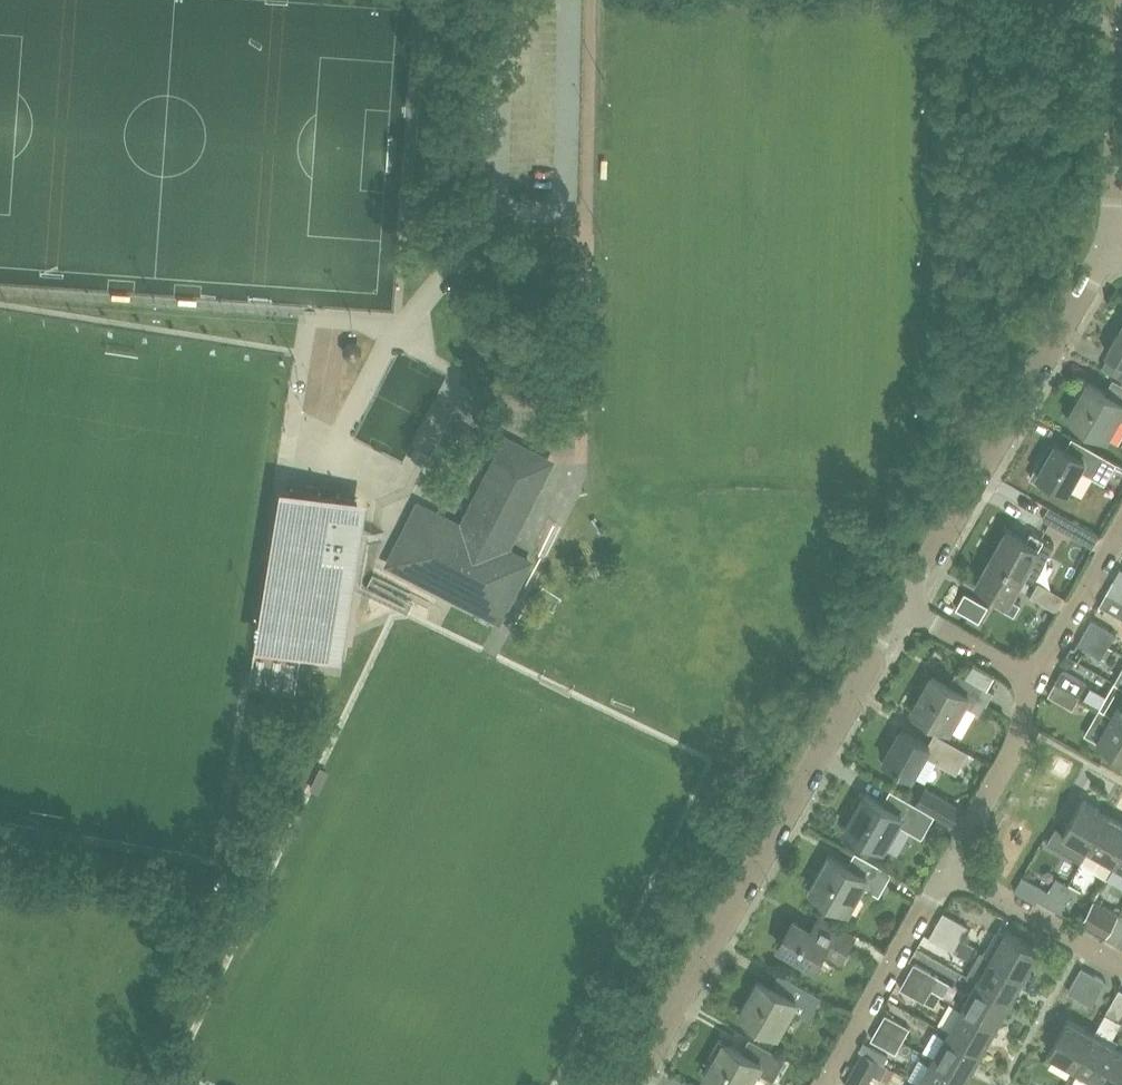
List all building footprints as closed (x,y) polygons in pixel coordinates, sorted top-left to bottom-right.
[(1106,352),(1121,362),(1121,325),(1106,352)] [(1121,382),(1113,396),(1085,379),(1074,397),(1080,400),(1072,415),(1070,414),(1070,415),(1106,436),(1119,412),(1121,413),(1121,383),(1121,382)] [(388,563),(499,620),(529,560),(502,546),(546,460),(507,440),(463,526),(418,503),(388,563)] [(1119,484),(1121,480),(1121,465),(1090,447),(1084,457),(1056,441),(1047,457),(1043,455),(1029,477),(1049,489),(1053,482),(1067,490),(1079,469),(1104,483),(1108,477),(1119,484)] [(253,642),(340,657),(366,498),(279,483),(253,642)] [(1093,546),(1100,534),(1072,519),(1066,531),(1093,546)] [(1006,528),(991,555),(1024,573),(1038,549),(1048,554),(1054,544),(1030,530),(1025,539),(1006,528)] [(1010,598),(1024,573),(991,555),(977,581),(996,592),(990,601),(1014,614),(1020,603),(1010,598)] [(1113,580),(1121,585),(1121,568),(1121,567),(1113,580)] [(1113,580),(1099,605),(1121,618),(1121,585),(1113,580)] [(1057,610),(1065,596),(1039,581),(1031,595),(1057,610)] [(968,614),(977,619),(980,621),(989,605),(965,591),(956,607),(968,614)] [(1092,618),(1084,631),(1109,645),(1116,632),(1092,618)] [(1102,657),(1109,645),(1084,631),(1077,643),(1102,657)] [(1062,669),(1054,683),(1079,697),(1087,683),(1062,669)] [(980,715),(994,692),(965,675),(957,689),(932,674),(913,707),(949,729),(963,705),(980,715)] [(1113,681),(1098,708),(1112,716),(1121,721),(1121,686),(1113,681)] [(1073,708),(1079,697),(1054,683),(1048,694),(1073,708)] [(1112,716),(1097,742),(1121,756),(1121,721),(1112,716)] [(956,772),(967,752),(940,736),(934,747),(901,728),(884,759),(912,775),(924,754),(956,772)] [(964,809),(925,786),(916,803),(955,825),(964,809)] [(890,808),(865,793),(864,794),(860,791),(851,807),(855,810),(846,826),(883,847),(897,822),(914,832),(920,820),(929,825),(935,815),(926,810),(898,794),(890,808)] [(1081,799),(1072,815),(1063,831),(1063,832),(1089,847),(1109,814),(1081,799)] [(1089,847),(1082,860),(1108,874),(1115,862),(1114,861),(1121,848),(1121,821),(1109,814),(1089,847)] [(879,895),(892,871),(863,855),(856,869),(830,855),(811,888),(848,909),(861,885),(879,895)] [(1042,900),(1055,907),(1069,883),(1056,876),(1042,900)] [(1067,915),(1081,890),(1069,883),(1055,907),(1067,915)] [(1105,936),(1119,912),(1096,898),(1082,923),(1105,936)] [(943,911),(936,924),(961,938),(968,925),(943,911)] [(1121,945),(1121,943),(1121,913),(1119,912),(1105,936),(1121,945)] [(840,960),(854,935),(819,916),(812,930),(793,919),(779,945),(814,964),(821,950),(840,960)] [(954,950),(961,938),(936,924),(929,937),(954,950)] [(984,952),(991,956),(992,955),(1025,974),(1040,948),(1007,929),(1006,930),(1001,927),(999,931),(996,929),(984,952)] [(1011,1000),(1025,974),(992,955),(991,956),(977,981),(1011,1000)] [(939,976),(914,962),(907,974),(932,988),(939,976)] [(1092,1005),(1106,980),(1094,973),(1080,998),(1092,1005)] [(907,974),(900,987),(935,1006),(942,994),(932,988),(907,974)] [(808,1020),(822,995),(792,978),(784,993),(759,979),(741,1012),(777,1033),(790,1010),(808,1020)] [(965,1002),(955,996),(953,1000),(963,1006),(996,1025),(1011,1000),(977,981),(965,1002)] [(1105,1013),(1094,1033),(1094,1032),(1075,1067),(1101,1081),(1120,1047),(1109,1041),(1121,1020),(1119,1019),(1121,1013),(1121,989),(1119,988),(1105,1013)] [(963,1006),(949,1032),(982,1050),(996,1025),(963,1006)] [(886,1013),(878,1026),(903,1040),(910,1027),(886,1013)] [(1048,1052),(1075,1067),(1094,1032),(1068,1018),(1048,1052)] [(878,1026),(871,1038),(896,1052),(903,1040),(878,1026)] [(982,1050),(949,1032),(934,1057),(967,1076),(982,1050)] [(787,1058),(757,1041),(749,1055),(718,1037),(708,1054),(715,1058),(705,1074),(725,1084),(748,1084),(756,1071),(774,1081),(787,1058)] [(885,1053),(864,1041),(860,1048),(881,1060),(885,1053)] [(1107,1084),(1121,1084),(1121,1048),(1120,1047),(1101,1081),(1107,1084)] [(864,1051),(845,1084),(867,1084),(873,1073),(881,1078),(889,1065),(864,1051)] [(920,1082),(924,1084),(962,1084),(967,1076),(934,1057),(920,1082)]
